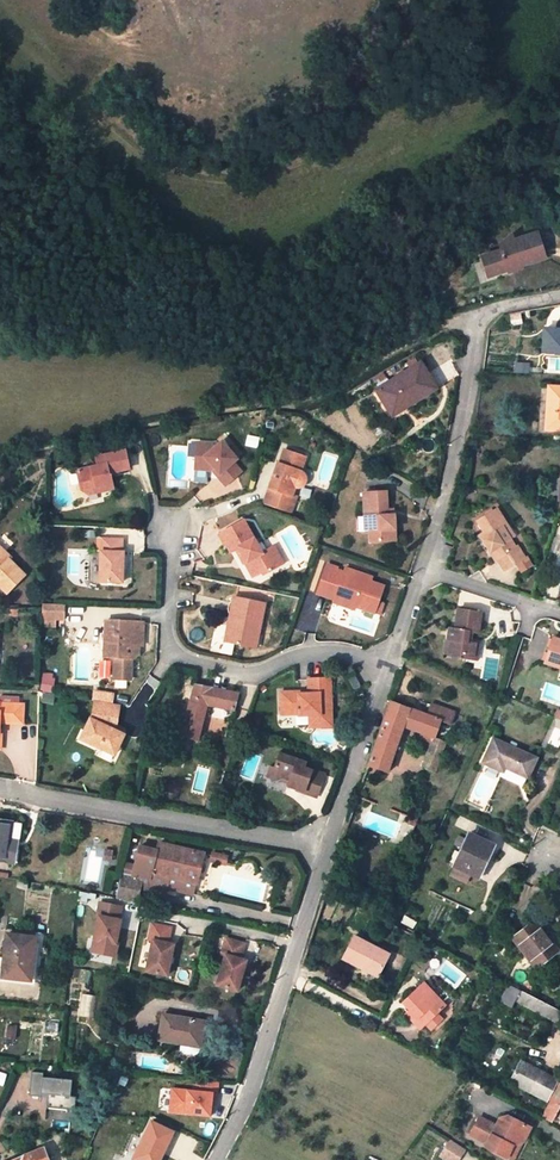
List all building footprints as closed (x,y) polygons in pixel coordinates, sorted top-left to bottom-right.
[(537,232),(513,240),(514,245),(515,249),(540,240),(537,232)] [(546,258),(540,240),(515,249),(514,245),(487,254),(494,275),(509,270),(508,267),(520,263),(521,266),(546,258)] [(487,254),(481,256),(488,277),(494,275),(487,254)] [(542,353),(559,354),(559,333),(558,333),(558,331),(543,330),(542,353)] [(435,389),(419,363),(375,390),(377,393),(381,391),(393,410),(410,399),(413,403),(435,389)] [(529,364),(516,364),(516,374),(528,374),(529,364)] [(546,431),(559,431),(559,388),(549,387),(546,431)] [(392,416),(413,403),(410,399),(393,410),(381,391),(377,393),(392,416)] [(210,445),(197,445),(196,457),(193,457),(192,469),(208,472),(213,468),(218,475),(216,476),(225,485),(239,472),(232,463),(235,459),(216,444),(212,448),(210,445)] [(275,475),(273,479),(271,481),(263,504),(289,513),(292,505),(286,503),(288,496),(290,497),(293,487),(296,488),(300,487),(302,485),(304,482),(304,478),(303,475),(300,473),(297,472),(302,457),(281,450),(276,465),(275,464),(273,474),(275,475)] [(109,476),(108,473),(129,469),(125,451),(97,457),(99,465),(78,470),(81,484),(87,489),(95,487),(96,492),(112,488),(110,476),(109,476)] [(196,480),(207,481),(208,472),(196,472),(196,480)] [(95,487),(87,489),(81,484),(82,490),(87,494),(96,492),(95,487)] [(387,509),(386,491),(363,493),(364,517),(369,517),(370,529),(371,542),(397,540),(395,514),(394,514),(388,515),(387,509)] [(292,505),(294,498),(290,497),(288,496),(286,503),(292,505)] [(508,541),(501,530),(505,527),(495,510),(490,513),(475,522),(483,535),(485,534),(487,538),(485,539),(481,541),(494,562),(496,561),(502,572),(523,559),(515,548),(513,549),(508,541)] [(220,529),(240,522),(236,511),(216,518),(220,529)] [(255,545),(242,522),(220,534),(230,553),(235,550),(239,559),(243,557),(245,562),(241,563),(250,578),(261,572),(263,574),(274,568),(264,551),(262,552),(257,544),(255,545)] [(512,538),(505,527),(501,530),(508,541),(512,538)] [(99,553),(98,582),(122,583),(122,553),(121,553),(121,540),(102,540),(101,552),(101,553),(99,553)] [(281,565),(272,547),(264,551),(274,568),(281,565)] [(25,575),(8,561),(10,559),(0,548),(0,587),(6,593),(25,575)] [(68,554),(68,579),(84,580),(84,554),(68,554)] [(325,567),(316,592),(315,596),(333,602),(334,599),(354,605),(352,609),(373,616),(383,588),(364,580),(365,577),(343,570),(342,573),(325,567)] [(234,597),(229,618),(225,642),(234,644),(256,648),(265,603),(234,597)] [(332,605),(351,612),(352,609),(354,605),(334,599),(333,602),(332,605)] [(42,608),(41,619),(62,620),(62,605),(42,604),(42,608)] [(477,635),(481,615),(459,611),(455,630),(450,629),(447,640),(451,641),(448,653),(447,656),(460,658),(460,656),(471,658),(474,645),(472,645),(471,645),(465,644),(467,633),(473,634),(477,635)] [(140,644),(141,623),(106,622),(103,621),(102,656),(113,657),(112,678),(128,679),(129,654),(130,644),(137,644),(140,644)] [(552,640),(545,666),(559,671),(559,642),(552,640)] [(477,662),(480,646),(474,645),(471,658),(460,656),(460,658),(477,662)] [(348,677),(354,688),(352,689),(357,698),(364,694),(359,685),(361,684),(355,674),(348,677)] [(332,727),(329,679),(306,680),(307,694),(297,695),(297,693),(279,694),(280,716),(298,716),(298,718),(299,718),(308,717),(319,717),(320,728),(332,727)] [(237,694),(194,685),(180,736),(196,740),(204,711),(209,712),(210,706),(233,710),(237,694)] [(115,733),(119,705),(94,701),(91,718),(80,741),(113,757),(121,738),(113,734),(115,733)] [(403,727),(409,709),(390,702),(368,766),(387,773),(403,727)] [(0,722),(24,723),(24,704),(0,703),(0,728),(0,722)] [(425,715),(419,733),(434,739),(441,721),(450,724),(454,713),(429,704),(426,713),(425,715)] [(425,715),(409,709),(403,727),(419,733),(425,715)] [(309,728),(320,728),(319,717),(308,717),(309,728)] [(559,730),(559,721),(554,718),(540,748),(545,751),(555,728),(559,730)] [(434,739),(419,733),(417,739),(431,744),(432,745),(433,741),(434,739)] [(536,758),(493,739),(482,763),(503,773),(505,769),(527,779),(536,758)] [(282,781),(289,782),(287,788),(306,793),(310,778),(322,782),(324,774),(312,771),(303,768),(304,764),(277,756),(274,770),(273,774),(277,783),(282,781)] [(269,769),(266,780),(277,783),(273,774),(274,770),(269,769)] [(504,778),(524,786),(526,780),(506,771),(504,778)] [(319,796),(322,782),(310,778),(306,793),(319,796)] [(410,818),(408,824),(415,826),(417,821),(418,819),(411,817),(410,818)] [(0,822),(0,861),(13,863),(15,846),(8,845),(9,839),(11,823),(0,822)] [(454,864),(452,868),(477,880),(494,846),(469,834),(459,854),(454,864)] [(204,855),(160,844),(158,851),(140,847),(135,866),(123,863),(116,899),(136,903),(139,888),(148,890),(165,894),(165,892),(177,895),(179,895),(181,894),(182,892),(192,895),(195,883),(196,884),(204,855)] [(229,851),(215,847),(212,856),(227,860),(229,851)] [(113,862),(113,849),(103,848),(103,861),(113,862)] [(454,852),(450,862),(454,864),(459,854),(454,852)] [(17,881),(15,888),(25,891),(27,884),(17,881)] [(98,900),(92,951),(119,955),(125,903),(98,900)] [(534,921),(511,939),(535,970),(558,951),(534,921)] [(168,928),(150,925),(147,941),(151,942),(145,972),(166,976),(172,945),(165,944),(168,928)] [(35,938),(7,934),(4,958),(3,969),(5,969),(5,976),(29,980),(34,944),(35,938)] [(388,955),(355,938),(344,959),(359,967),(361,964),(379,973),(388,955)] [(241,944),(224,939),(220,955),(224,956),(216,986),(236,992),(245,961),(237,959),(241,944)] [(38,944),(34,944),(29,980),(5,976),(5,969),(3,969),(4,958),(0,958),(0,982),(34,985),(38,944)] [(377,976),(379,973),(361,964),(359,967),(377,976)] [(410,1010),(413,1013),(409,1016),(421,1029),(427,1024),(438,1013),(447,1006),(425,983),(403,1002),(410,1009),(410,1010)] [(510,986),(501,1002),(512,1008),(515,1002),(520,991),(510,986)] [(556,1022),(559,1014),(559,1012),(520,991),(515,1002),(556,1022)] [(94,1017),(96,994),(82,993),(80,1016),(94,1017)] [(438,1013),(427,1024),(433,1031),(445,1020),(438,1013)] [(204,1023),(163,1015),(160,1040),(186,1044),(187,1039),(200,1042),(204,1023)] [(543,1080),(546,1075),(520,1062),(517,1067),(543,1080)] [(517,1067),(510,1082),(547,1101),(558,1081),(546,1075),(543,1080),(517,1067)] [(32,1073),(30,1094),(49,1095),(47,1118),(66,1119),(67,1107),(73,1107),(76,1076),(32,1073)] [(170,1087),(169,1113),(215,1113),(215,1087),(170,1087)] [(559,1106),(551,1101),(542,1118),(550,1122),(559,1106)] [(486,1149),(507,1159),(512,1148),(523,1145),(531,1130),(509,1118),(502,1121),(497,1128),(480,1120),(471,1136),(488,1145),(486,1149)] [(172,1132),(150,1122),(133,1158),(136,1159),(158,1159),(172,1132)] [(446,1159),(459,1159),(467,1149),(449,1138),(438,1155),(446,1159)] [(507,1159),(508,1159),(515,1159),(523,1145),(512,1148),(507,1159)] [(16,1159),(48,1159),(43,1149),(16,1159)]
